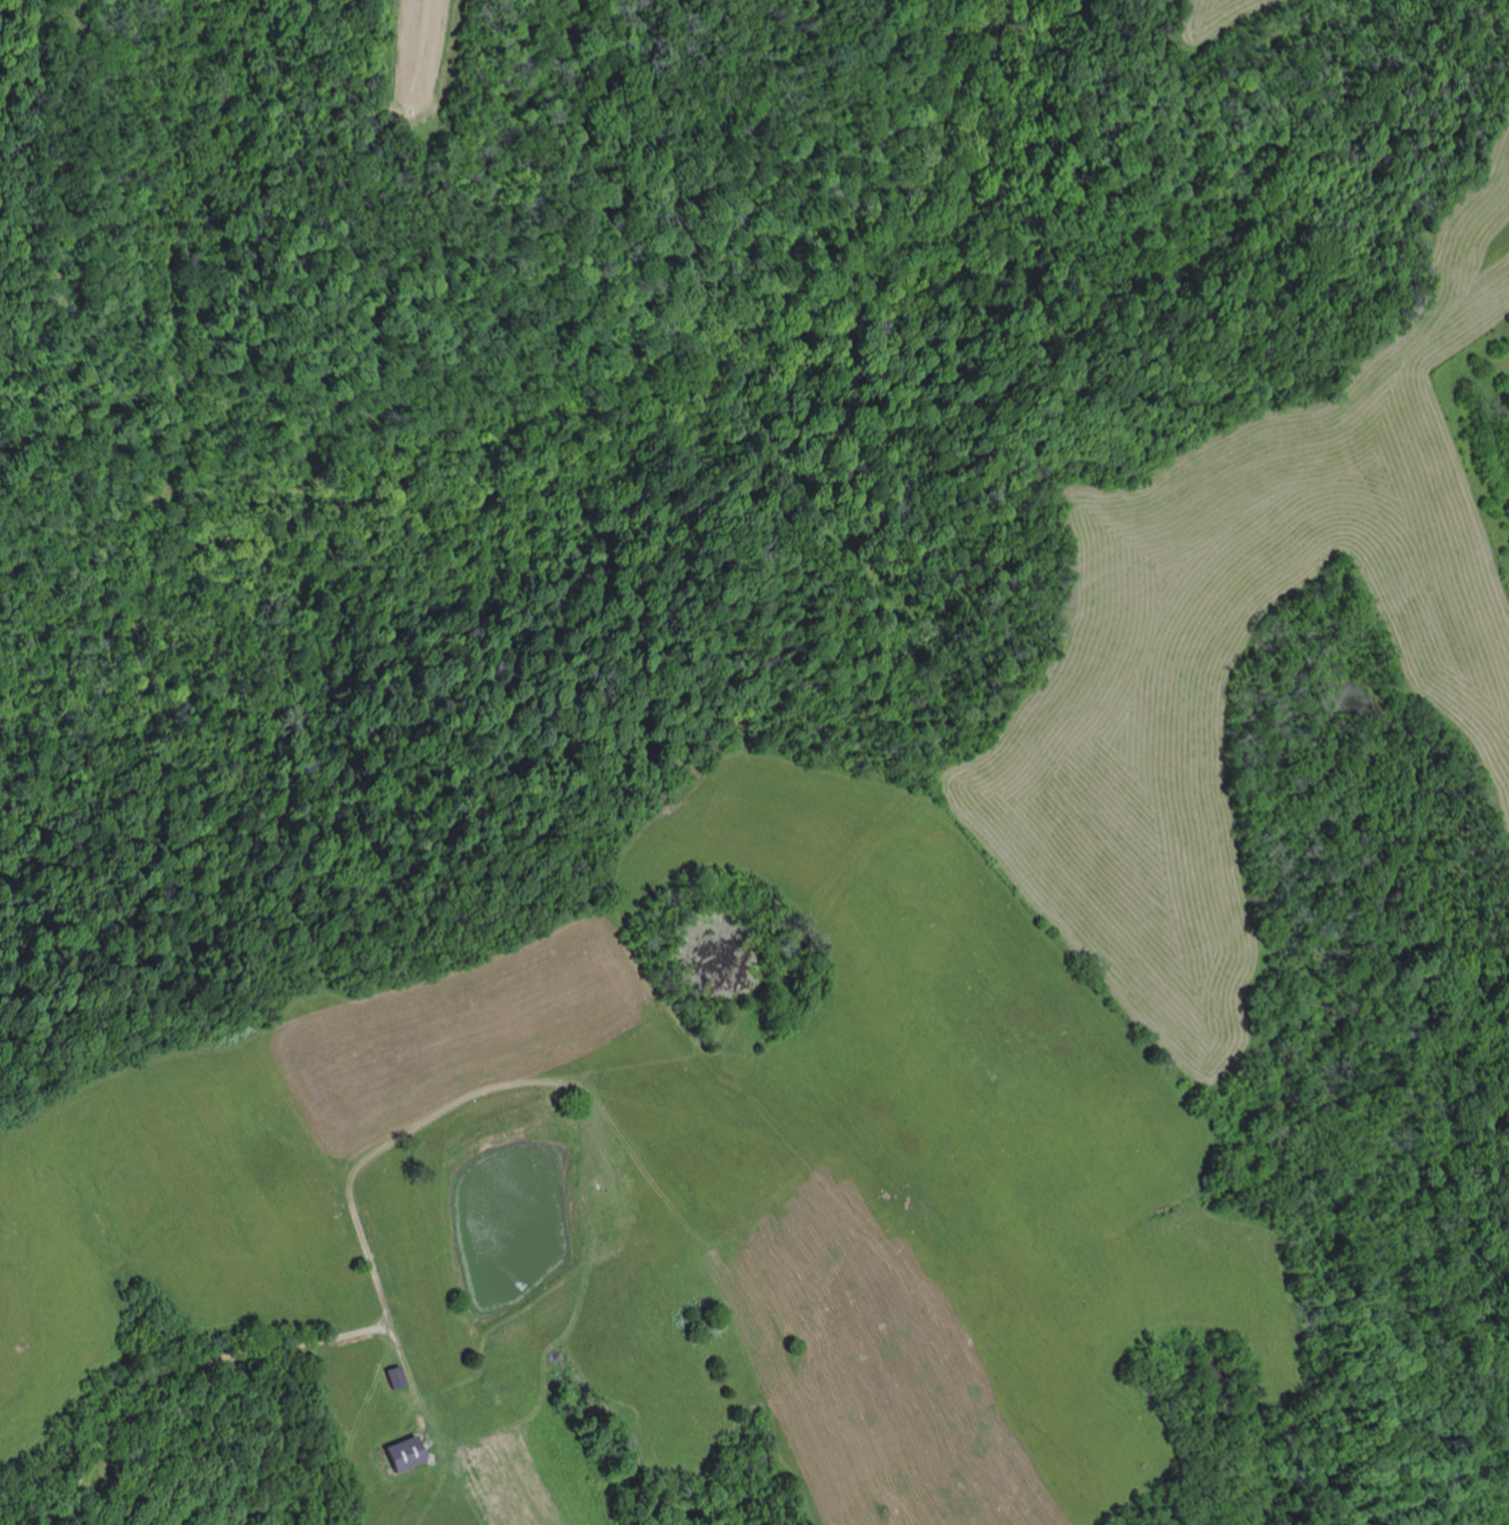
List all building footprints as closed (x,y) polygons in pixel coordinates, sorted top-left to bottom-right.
[(395,1370),(399,1388),(412,1386),(408,1367),(395,1370)] [(395,1447),(405,1473),(437,1461),(427,1435),(395,1447)]
